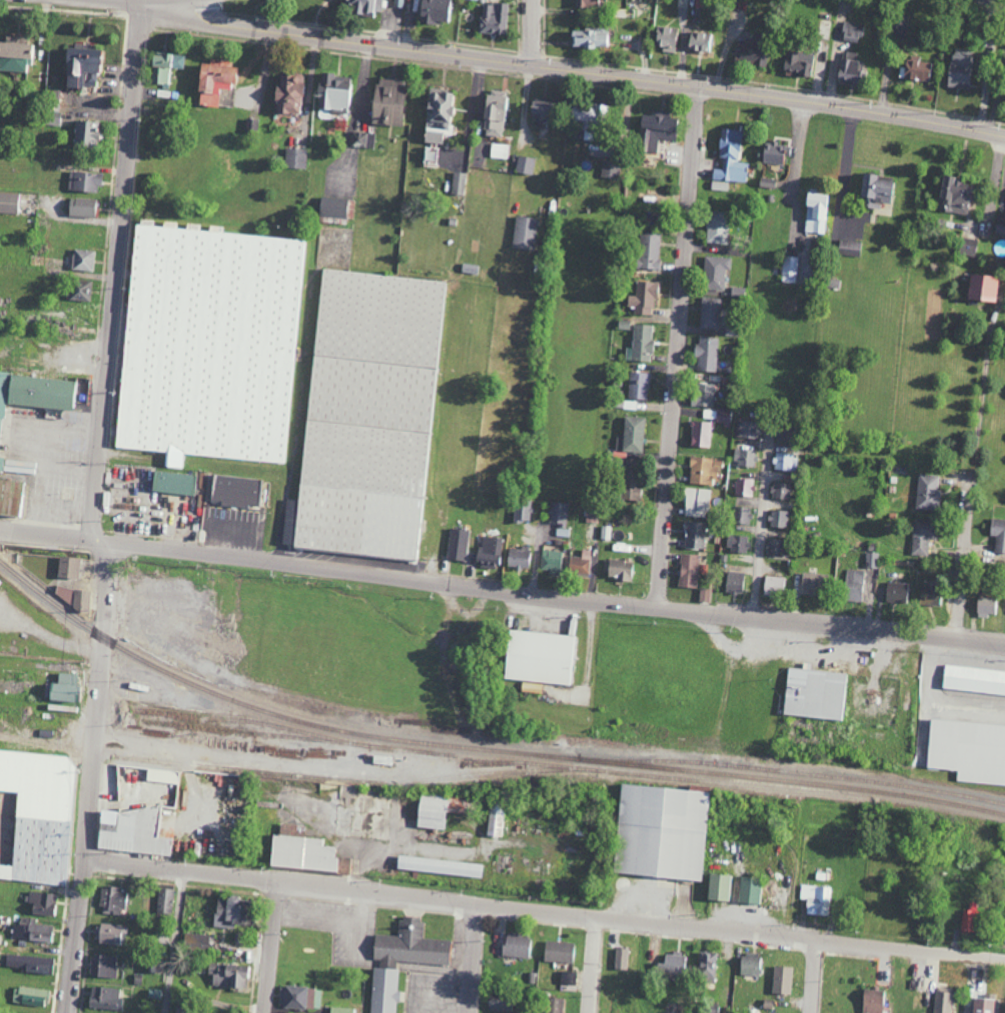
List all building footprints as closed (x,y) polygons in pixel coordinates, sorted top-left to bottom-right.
[(479,4),(478,34),(505,35),(506,4),(479,4)] [(907,37),(909,15),(894,14),(891,35),(907,37)] [(858,43),(861,24),(843,21),(841,41),(858,43)] [(673,53),(674,41),(676,41),(678,29),(655,26),(653,46),(662,47),(662,52),(673,53)] [(569,30),(569,48),(606,49),(606,31),(569,30)] [(685,49),(710,53),(713,35),(688,31),(685,49)] [(26,38),(3,37),(3,43),(0,43),(0,71),(24,72),(26,38)] [(763,67),(767,48),(737,41),(733,61),(763,67)] [(972,51),(952,48),(946,86),(966,90),(972,51)] [(94,87),(95,64),(102,64),(103,49),(62,49),(61,89),(80,89),(80,87),(94,87)] [(781,72),(809,75),(811,54),(783,51),(781,72)] [(837,83),(854,84),(856,53),(839,52),(837,83)] [(149,54),(148,67),(152,68),(151,83),(170,85),(171,69),(182,69),(183,56),(149,54)] [(919,61),(920,56),(904,54),(901,78),(931,81),(933,63),(919,61)] [(196,105),(233,108),(236,69),(230,68),(230,61),(208,60),(208,64),(197,63),(194,94),(197,94),(196,105)] [(297,116),(302,74),(276,71),(271,113),(297,116)] [(318,113),(349,116),(352,79),(333,78),(333,74),(318,73),(317,90),(320,90),(318,113)] [(397,127),(404,82),(375,77),(368,122),(397,127)] [(443,145),(451,93),(428,89),(420,141),(443,145)] [(483,135),(503,137),(508,94),(484,91),(480,117),(485,117),(483,135)] [(547,125),(547,100),(529,99),(529,125),(547,125)] [(567,120),(608,121),(609,107),(568,105),(567,120)] [(656,153),(658,139),(673,141),(676,119),(639,114),(637,128),(642,129),(640,151),(656,153)] [(96,122),(73,122),(72,146),(95,147),(96,122)] [(740,131),(720,129),(717,157),(723,157),(722,170),(712,169),(711,179),(746,182),(747,163),(737,162),(740,131)] [(373,146),(373,133),(351,133),(351,145),(373,146)] [(764,141),(759,161),(781,166),(784,155),(783,155),(785,145),(764,141)] [(508,160),(510,145),(492,144),(490,157),(508,160)] [(438,149),(428,147),(425,164),(436,165),(438,149)] [(306,149),(284,149),(283,168),(305,169),(306,149)] [(535,158),(517,156),(515,173),(533,175),(535,158)] [(617,180),(619,164),(603,162),(600,178),(617,180)] [(99,193),(99,173),(67,172),(67,191),(99,193)] [(463,195),(464,173),(452,173),(451,195),(463,195)] [(856,198),(862,199),(861,207),(879,209),(880,203),(891,204),(894,182),(874,180),(875,175),(859,174),(856,198)] [(965,215),(969,182),(941,178),(936,211),(965,215)] [(0,192),(0,213),(19,214),(19,193),(0,192)] [(804,233),(827,233),(829,195),(805,194),(804,233)] [(345,218),(346,199),(318,198),(317,217),(345,218)] [(94,217),(94,199),(66,199),(66,217),(94,217)] [(705,244),(728,245),(729,213),(706,212),(705,244)] [(533,251),(537,219),(515,216),(511,249),(533,251)] [(995,218),(994,234),(1004,235),(1004,219),(995,218)] [(139,224),(142,224),(142,219),(155,220),(155,225),(165,226),(165,221),(179,222),(178,227),(189,228),(189,223),(202,225),(202,230),(212,230),(212,225),(225,226),(225,232),(307,239),(285,463),(186,453),(184,467),(165,465),(167,452),(119,447),(139,224)] [(659,232),(637,232),(636,269),(658,270),(659,232)] [(973,258),(976,240),(960,237),(957,254),(973,258)] [(861,243),(839,240),(837,254),(859,257),(861,243)] [(92,270),(93,251),(72,250),(72,255),(62,255),(62,269),(92,270)] [(725,269),(730,269),(731,257),(704,256),(702,290),(724,291),(725,269)] [(798,257),(782,257),(781,283),(797,283),(798,257)] [(326,269),(448,281),(420,560),(298,548),(298,543),(285,542),(289,498),(303,500),(326,269)] [(993,302),(995,277),(967,275),(966,301),(993,302)] [(89,302),(90,282),(67,281),(67,301),(89,302)] [(633,315),(653,316),(654,283),(635,282),(635,296),(626,296),(626,307),(633,307),(633,315)] [(722,298),(700,297),(699,329),(721,329),(722,298)] [(625,361),(650,362),(651,325),(633,325),(632,348),(625,348),(625,361)] [(716,372),(718,338),(695,338),(695,357),(696,357),(696,372),(716,372)] [(11,373),(7,397),(68,405),(71,381),(11,373)] [(628,399),(647,399),(648,373),(629,373),(628,399)] [(690,406),(713,407),(714,384),(691,384),(690,406)] [(729,427),(730,410),(716,409),(715,421),(723,422),(723,427),(729,427)] [(615,437),(615,452),(642,453),(643,418),(623,417),(622,438),(615,437)] [(710,448),(711,422),(691,422),(690,447),(710,448)] [(737,439),(757,439),(757,422),(738,422),(737,439)] [(757,451),(734,448),(732,464),(755,467),(757,451)] [(773,470),(797,471),(798,455),(774,454),(773,470)] [(714,486),(716,467),(721,468),(722,459),(691,456),(688,483),(714,486)] [(637,501),(638,470),(621,469),(620,500),(637,501)] [(194,495),(195,474),(151,473),(150,493),(194,495)] [(261,481),(213,474),(209,503),(248,509),(248,506),(258,507),(261,481)] [(938,510),(939,475),(916,475),(915,510),(938,510)] [(754,496),(754,479),(735,479),(735,496),(754,496)] [(16,518),(19,482),(0,480),(0,516),(16,518)] [(790,483),(772,483),(772,500),(790,500),(790,483)] [(709,489),(683,489),(683,517),(708,518),(709,489)] [(529,523),(530,501),(513,500),(513,522),(529,523)] [(566,525),(567,504),(550,503),(548,524),(566,525)] [(732,525),(750,525),(750,508),(732,507),(732,525)] [(788,511),(771,511),(770,528),(787,528),(788,511)] [(911,555),(927,557),(929,539),(935,539),(937,522),(914,519),(911,555)] [(994,553),(1004,554),(1004,520),(991,519),(990,536),(995,536),(994,553)] [(705,524),(686,521),(682,547),(702,550),(705,524)] [(468,530),(447,530),(446,561),(467,562),(468,530)] [(476,565),(498,567),(500,538),(479,536),(476,565)] [(727,553),(746,554),(747,536),(728,536),(727,553)] [(786,540),(766,539),(765,556),(785,557),(786,540)] [(506,569),(530,569),(530,548),(507,548),(506,569)] [(539,572),(559,573),(560,551),(540,550),(539,572)] [(590,575),(591,551),(581,550),(581,557),(567,556),(567,575),(590,575)] [(879,553),(866,553),(866,569),(878,569),(879,553)] [(699,555),(680,554),(678,588),(697,589),(699,555)] [(56,576),(77,577),(78,557),(57,556),(56,576)] [(615,577),(615,581),(633,583),(635,562),(608,560),(606,576),(615,577)] [(843,601),(862,603),(864,584),(876,585),(877,572),(846,569),(843,601)] [(740,594),(744,574),(728,571),(724,591),(740,594)] [(799,591),(818,594),(820,575),(802,573),(799,591)] [(786,578),(764,576),(762,591),(785,594),(786,578)] [(905,604),(907,584),(886,582),(884,602),(905,604)] [(918,605),(939,606),(939,586),(919,586),(918,605)] [(87,612),(89,589),(55,587),(54,598),(73,599),(72,611),(87,612)] [(994,614),(995,598),(976,597),(976,618),(986,618),(986,614),(994,614)] [(502,679),(573,684),(576,635),(505,630),(502,679)] [(843,719),(846,672),(810,670),(811,663),(802,662),(801,668),(785,666),(782,715),(843,719)] [(944,664),(942,688),(1004,694),(1004,671),(944,664)] [(76,673),(56,672),(56,682),(46,682),(46,700),(75,701),(76,673)] [(929,719),(926,768),(956,770),(955,782),(1004,785),(1004,724),(929,719)] [(10,865),(0,865),(0,880),(65,884),(74,755),(0,750),(0,790),(15,791),(10,865)] [(178,770),(146,768),(145,781),(177,782),(178,770)] [(613,874),(701,879),(707,789),(618,784),(613,874)] [(415,827),(444,829),(445,812),(463,813),(464,797),(417,794),(415,827)] [(486,836),(504,836),(504,804),(488,803),(486,836)] [(95,849),(171,855),(173,838),(154,836),(157,810),(99,805),(95,849)] [(268,866),(337,871),(337,857),(336,857),(337,847),(324,846),(325,838),(303,837),(304,825),(279,823),(278,834),(270,833),(268,866)] [(479,878),(481,864),(396,854),(395,867),(479,878)] [(706,899),(727,900),(728,874),(707,873),(706,899)] [(759,878),(738,877),(737,902),(758,903),(759,878)] [(800,899),(805,899),(805,914),(829,915),(830,886),(800,885),(800,899)] [(101,887),(100,913),(123,914),(124,892),(117,892),(117,887),(101,887)] [(157,910),(173,911),(174,888),(158,888),(157,910)] [(55,893),(28,892),(27,902),(30,902),(30,914),(54,915),(55,893)] [(233,928),(234,924),(242,925),(244,897),(215,896),(213,927),(233,928)] [(962,909),(961,931),(978,932),(979,902),(969,901),(969,909),(962,909)] [(449,940),(420,937),(422,918),(400,916),(398,936),(373,933),(371,958),(381,959),(380,966),(395,967),(395,961),(447,966),(449,940)] [(12,940),(50,941),(51,925),(36,924),(36,918),(19,917),(19,924),(12,924),(12,940)] [(126,946),(128,926),(98,923),(96,942),(126,946)] [(208,934),(185,933),(184,950),(208,950),(208,934)] [(531,936),(503,934),(501,956),(529,958),(531,936)] [(543,962),(574,962),(575,942),(544,941),(543,962)] [(715,952),(699,951),(697,983),(714,983),(715,952)] [(664,952),(663,963),(657,962),(656,971),(683,975),(685,955),(664,952)] [(739,975),(758,975),(758,954),(740,953),(739,975)] [(90,976),(115,977),(116,956),(90,954),(90,976)] [(51,972),(52,957),(5,955),(5,970),(51,972)] [(162,958),(148,957),(147,972),(161,972),(162,958)] [(249,987),(249,965),(207,964),(207,975),(212,976),(212,987),(249,987)] [(791,966),(773,966),(772,993),(790,994),(791,966)] [(397,968),(371,967),(369,1012),(395,1012),(397,968)] [(559,984),(576,984),(576,972),(560,972),(559,984)] [(14,985),(11,1002),(46,1007),(48,991),(14,985)] [(121,989),(89,986),(86,1007),(118,1011),(121,989)] [(282,1007),(319,1009),(320,988),(283,986),(282,1007)] [(952,988),(935,987),(934,1012),(951,1012),(952,988)] [(731,1003),(731,990),(719,989),(718,1003),(731,1003)] [(883,990),(862,989),(862,1012),(882,1012),(883,990)] [(508,996),(487,996),(487,1011),(507,1012),(508,996)] [(544,997),(543,1012),(562,1012),(563,998),(544,997)] [(993,999),(971,998),(971,1012),(992,1012),(993,999)]
